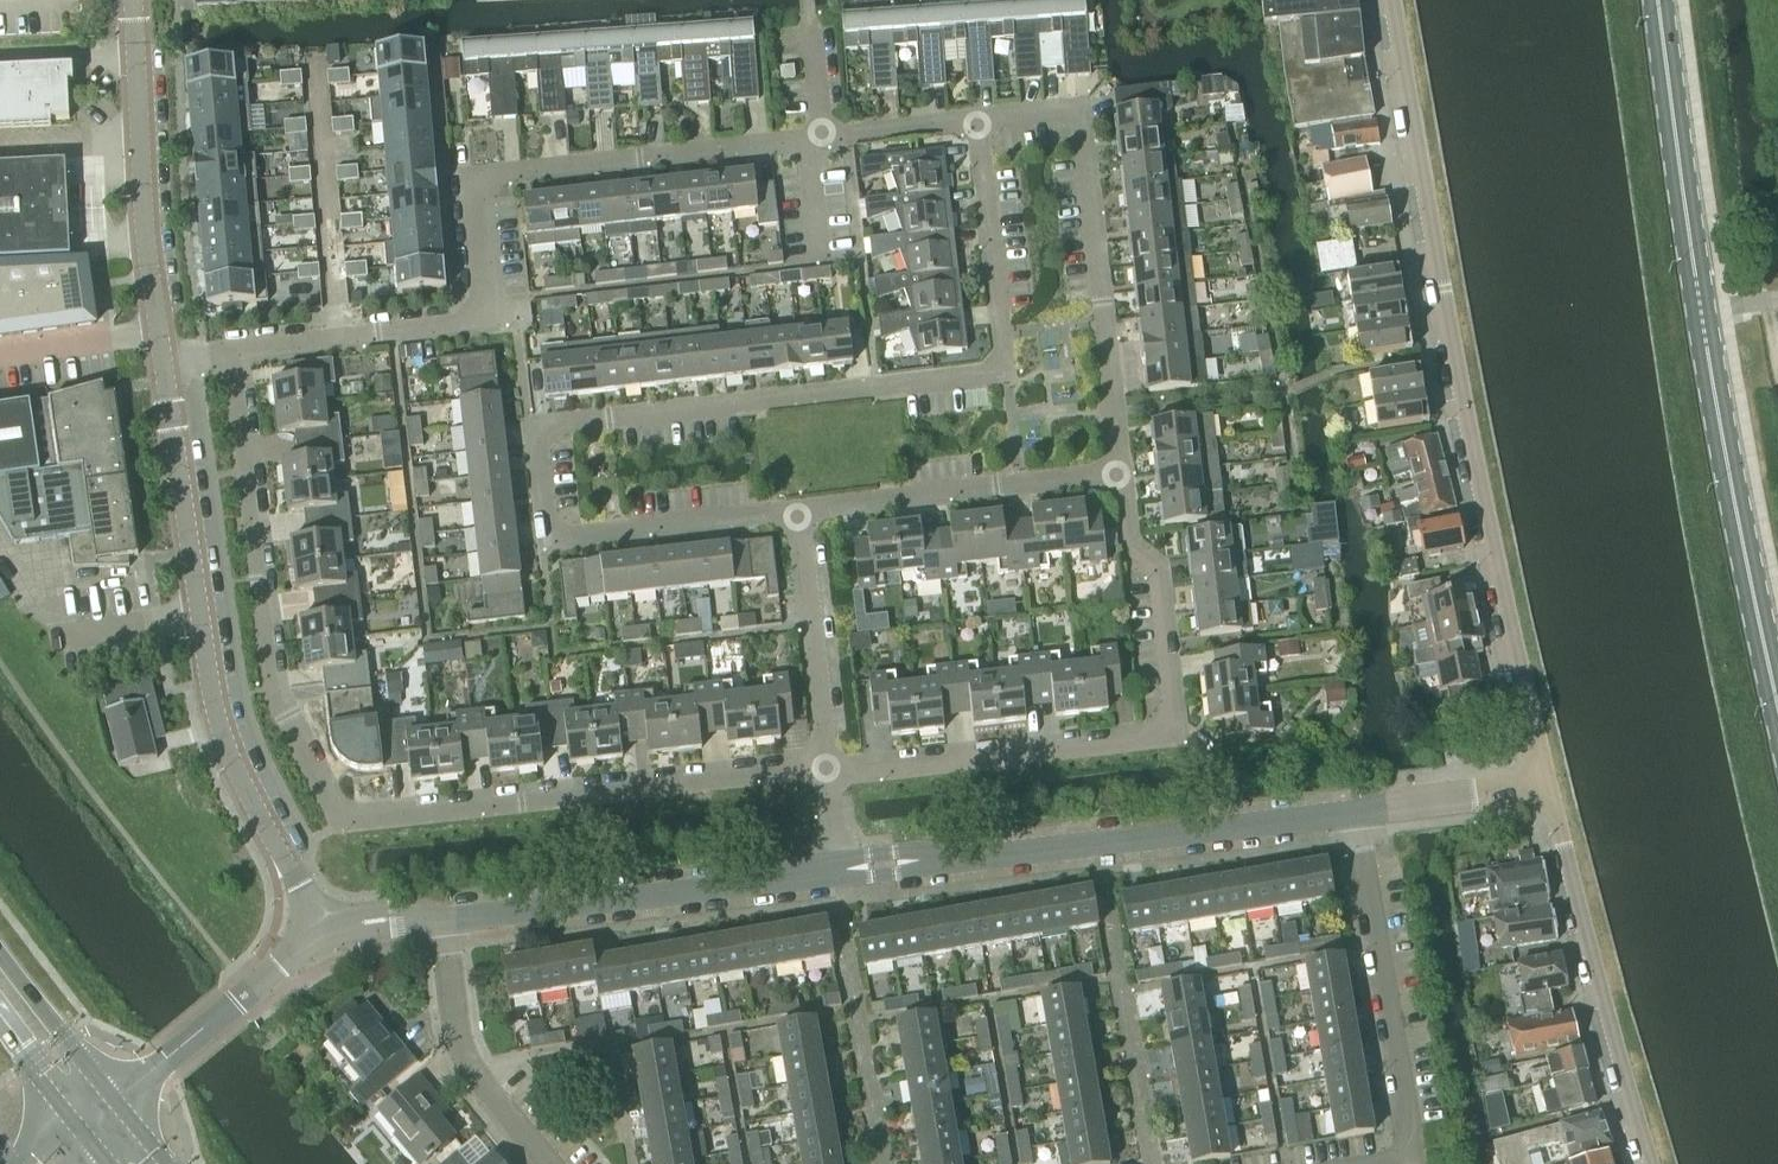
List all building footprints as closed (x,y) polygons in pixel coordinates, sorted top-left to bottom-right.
[(243,7),(243,0),(195,0),(195,10),(243,7)] [(1039,37),(1061,35),(1064,78),(1090,76),(1085,0),(1046,0),(1035,1),(1038,37),(1039,37)] [(1357,18),(1357,16),(1359,16),(1357,0),(1261,0),(1264,27),(1280,25),(1280,26),(1357,18)] [(1042,79),(1039,37),(1038,37),(1035,1),(987,4),(990,40),(991,40),(1013,38),(1016,81),(1042,79)] [(994,83),(991,40),(990,40),(987,4),(939,8),(942,44),(965,42),(968,85),(994,83)] [(945,86),(942,44),(939,8),(891,11),(893,47),(894,47),(916,46),(920,88),(945,86)] [(897,90),(894,47),(893,47),(891,11),(842,15),(844,51),(868,49),(871,92),(897,90)] [(1290,100),(1368,86),(1364,60),(1359,17),(1357,18),(1280,26),(1285,72),(1290,100)] [(706,61),(707,61),(729,59),(733,102),(759,100),(753,21),(704,25),(706,61)] [(710,103),(707,61),(706,61),(704,25),(655,28),(658,64),(659,64),(681,63),(684,105),(710,103)] [(662,107),(659,64),(658,64),(655,28),(607,32),(610,68),(611,68),(633,66),(636,109),(662,107)] [(614,111),(611,68),(610,68),(607,32),(559,35),(562,71),(585,70),(588,112),(614,111)] [(566,114),(562,71),(559,35),(511,39),(513,75),(514,75),(537,73),(540,116),(566,114)] [(375,50),(377,75),(378,75),(426,71),(424,45),(409,46),(408,39),(389,41),(390,48),(375,50)] [(517,118),(514,75),(513,75),(511,39),(462,43),(464,79),(488,77),(491,119),(517,118)] [(185,64),(187,90),(188,90),(235,86),(248,84),(246,59),(219,61),(218,54),(199,55),(200,63),(185,64)] [(459,78),(458,63),(443,64),(444,79),(459,78)] [(50,124),(50,118),(69,117),(68,80),(73,80),(72,65),(0,68),(0,126),(50,124)] [(794,66),(780,68),(781,80),(795,78),(794,66)] [(339,85),(350,84),(349,70),(338,71),(339,85)] [(290,72),(291,87),(302,86),(301,71),(290,72)] [(327,72),(328,86),(339,85),(338,71),(327,72)] [(378,75),(380,99),(428,95),(426,71),(378,75)] [(281,88),(291,87),(290,72),(279,73),(281,88)] [(1221,74),(1199,76),(1201,95),(1223,93),(1221,74)] [(1118,129),(1119,137),(1161,132),(1159,114),(1168,112),(1172,108),(1169,84),(1155,86),(1117,90),(1119,110),(1116,110),(1117,117),(1114,117),(1115,130),(1118,129)] [(235,86),(188,90),(190,113),(249,107),(247,85),(235,86)] [(1368,86),(1290,100),(1295,130),(1315,126),(1332,123),(1374,117),(1368,86)] [(380,99),(369,100),(371,124),(383,123),(430,118),(428,95),(380,99)] [(249,107),(190,113),(192,138),(240,134),(251,133),(249,107)] [(343,134),(354,133),(353,118),(342,119),(343,134)] [(383,123),(385,146),(432,142),(430,118),(383,123)] [(331,120),(333,135),(343,134),(342,119),(331,120)] [(305,120),(295,121),(296,135),(307,134),(305,120)] [(295,121),(284,122),(285,136),(296,135),(295,121)] [(1315,126),(1308,127),(1312,149),(1318,148),(1319,153),(1327,152),(1379,144),(1375,123),(1332,130),(1332,123),(1315,126)] [(1122,162),(1164,157),(1161,132),(1119,137),(1120,144),(1117,145),(1118,157),(1121,156),(1122,162)] [(240,134),(192,138),(194,161),(242,156),(240,134)] [(1227,134),(1215,136),(1218,151),(1230,149),(1227,134)] [(432,142),(385,146),(387,170),(434,166),(432,142)] [(890,172),(898,195),(899,196),(943,191),(949,191),(946,170),(940,164),(938,150),(911,153),(910,147),(882,151),(883,157),(860,159),(863,182),(890,172)] [(1230,149),(1218,151),(1218,152),(1220,160),(1221,166),(1233,164),(1230,149)] [(1218,152),(1207,153),(1207,161),(1220,160),(1218,152)] [(1319,153),(1310,154),(1313,171),(1320,169),(1323,186),(1325,196),(1327,204),(1347,200),(1348,208),(1386,202),(1384,193),(1373,195),(1370,177),(1367,160),(1333,166),(1329,167),(1327,152),(1319,153)] [(194,161),(193,161),(196,186),(197,186),(256,181),(257,181),(254,155),(242,156),(194,161)] [(1125,188),(1176,182),(1173,156),(1164,158),(1164,157),(1122,162),(1123,168),(1120,168),(1121,181),(1124,180),(1125,188)] [(69,255),(65,160),(0,163),(0,258),(69,255)] [(357,166),(346,167),(348,182),(359,181),(357,166)] [(386,170),(388,196),(389,196),(437,192),(437,191),(435,166),(434,166),(387,170),(386,170)] [(336,168),(337,183),(348,182),(346,167),(336,168)] [(299,169),(300,184),(311,183),(310,168),(299,169)] [(288,170),(289,184),(300,184),(299,169),(288,170)] [(774,183),(755,185),(754,171),(747,172),(747,169),(734,170),(735,173),(727,174),(732,213),(756,210),(758,227),(779,225),(774,183)] [(732,213),(727,174),(720,175),(719,172),(707,173),(708,176),(702,177),(706,216),(732,213)] [(706,216),(702,177),(696,178),(696,175),(683,176),(684,179),(676,180),(681,219),(706,216)] [(651,183),(655,222),(681,219),(676,180),(669,181),(669,178),(656,179),(657,182),(651,183)] [(256,181),(197,186),(199,210),(258,205),(256,181)] [(625,186),(630,225),(631,236),(657,233),(655,222),(651,183),(645,184),(645,181),(633,182),(633,185),(625,186)] [(1128,213),(1184,207),(1181,181),(1176,182),(1125,188),(1126,195),(1123,195),(1124,208),(1127,207),(1128,213)] [(630,225),(625,186),(618,187),(618,184),(605,185),(606,188),(600,189),(604,228),(630,225)] [(1228,201),(1240,199),(1237,184),(1225,186),(1228,201)] [(1257,184),(1247,185),(1250,197),(1259,195),(1257,184)] [(604,228),(600,189),(594,190),(594,186),(582,188),(582,191),(575,192),(579,230),(604,228)] [(579,230),(575,192),(567,193),(567,190),(554,191),(555,194),(549,195),(553,233),(555,245),(579,241),(578,231),(579,230)] [(944,204),(943,191),(899,196),(898,195),(865,199),(867,221),(895,212),(903,235),(947,230),(948,231),(953,230),(951,209),(944,204)] [(389,196),(391,219),(439,215),(437,192),(389,196)] [(531,197),(523,198),(527,236),(528,249),(555,245),(553,233),(549,195),(543,195),(543,192),(531,194),(531,197)] [(1240,199),(1228,201),(1231,217),(1243,214),(1240,199)] [(1309,208),(1313,227),(1328,224),(1328,226),(1340,224),(1339,220),(1349,218),(1351,232),(1390,226),(1386,202),(1348,208),(1347,200),(1327,204),(1309,208)] [(258,205),(199,210),(201,233),(260,228),(258,205)] [(1131,239),(1187,232),(1184,207),(1128,213),(1129,219),(1126,219),(1127,231),(1130,231),(1131,239)] [(351,215),(352,230),(363,229),(362,214),(351,215)] [(340,216),(341,231),(352,230),(351,215),(340,216)] [(391,219),(393,243),(441,239),(439,215),(391,219)] [(314,216),(303,217),(305,232),(315,231),(314,216)] [(294,232),(305,232),(303,217),(293,218),(294,232)] [(260,228),(201,233),(203,257),(262,252),(260,228)] [(949,244),(948,231),(947,230),(903,235),(869,239),(872,261),(900,251),(908,274),(908,275),(952,270),(952,271),(958,270),(955,249),(949,244)] [(1134,264),(1190,257),(1188,233),(1187,233),(1187,232),(1131,239),(1132,246),(1129,246),(1130,259),(1133,258),(1134,264)] [(1238,252),(1250,249),(1247,234),(1235,237),(1238,252)] [(393,243),(383,244),(385,268),(395,267),(443,262),(441,239),(393,243)] [(1323,244),(1313,245),(1318,273),(1353,268),(1350,246),(1324,251),(1323,244)] [(1250,249),(1238,252),(1241,267),(1253,264),(1250,249)] [(262,252),(203,257),(205,281),(264,276),(262,252)] [(767,254),(768,265),(783,263),(782,252),(767,254)] [(1137,290),(1193,283),(1190,257),(1134,264),(1135,270),(1131,270),(1133,282),(1136,282),(1137,290)] [(711,260),(712,271),(727,270),(726,258),(711,260)] [(70,261),(57,261),(66,327),(95,323),(88,270),(86,260),(70,261)] [(698,273),(712,271),(711,260),(696,262),(698,273)] [(57,261),(30,263),(39,331),(66,327),(57,261)] [(402,292),(403,299),(422,298),(421,290),(446,288),(444,262),(443,262),(395,267),(397,293),(402,292)] [(30,263),(2,264),(12,335),(39,331),(30,263)] [(366,263),(355,264),(356,278),(367,277),(366,263)] [(0,264),(0,337),(12,335),(2,264),(0,264)] [(308,265),(309,280),(320,279),(319,264),(308,265)] [(356,278),(355,264),(344,265),(346,279),(356,278)] [(660,266),(662,277),(676,276),(675,264),(660,266)] [(309,280),(308,265),(297,266),(298,281),(309,280)] [(645,268),(634,269),(635,280),(647,279),(662,277),(660,266),(651,267),(645,268)] [(815,269),(817,280),(832,279),(830,267),(815,269)] [(1351,305),(1403,296),(1398,268),(1347,277),(1351,305)] [(791,283),(817,280),(815,269),(790,272),(791,283)] [(609,272),(611,283),(626,281),(624,270),(609,272)] [(954,283),(952,271),(952,270),(908,275),(908,274),(874,278),(876,301),(904,291),(912,314),(913,314),(957,309),(957,310),(963,310),(960,288),(954,283)] [(596,285),(611,283),(609,272),(595,274),(596,285)] [(766,286),(791,283),(790,272),(765,275),(766,286)] [(751,288),(766,286),(765,275),(750,277),(751,288)] [(222,306),(222,313),(242,311),(241,304),(268,302),(265,276),(264,276),(205,281),(204,281),(207,307),(222,306)] [(559,278),(560,289),(575,287),(573,276),(559,278)] [(545,291),(560,289),(559,278),(544,279),(545,291)] [(714,281),(715,292),(730,290),(728,279),(714,281)] [(689,295),(715,292),(714,281),(688,284),(689,295)] [(1140,315),(1196,308),(1193,283),(1137,290),(1138,297),(1135,297),(1136,310),(1139,309),(1140,315)] [(664,298),(689,295),(688,284),(663,287),(664,298)] [(1248,302),(1260,300),(1257,285),(1245,287),(1248,302)] [(649,300),(664,298),(663,287),(637,290),(638,300),(649,299),(649,300)] [(628,301),(638,300),(637,290),(612,293),(613,304),(628,302),(628,301)] [(1310,294),(1311,307),(1315,306),(1333,304),(1331,291),(1314,293),(1310,294)] [(587,307),(598,306),(613,304),(612,293),(586,296),(587,307)] [(1356,331),(1407,323),(1403,296),(1351,305),(1356,331)] [(561,299),(562,310),(577,308),(576,297),(561,299)] [(547,312),(562,310),(561,299),(546,300),(547,312)] [(1260,300),(1248,302),(1251,317),(1263,315),(1260,300)] [(1142,341),(1199,334),(1196,308),(1140,315),(1140,321),(1137,321),(1139,333),(1142,333),(1142,338),(1142,341)] [(958,323),(957,310),(957,309),(913,314),(912,314),(878,318),(881,340),(909,330),(917,355),(967,349),(965,328),(958,323)] [(775,372),(771,333),(770,322),(745,324),(746,336),(750,375),(773,372),(773,373),(775,372)] [(1407,323),(1356,331),(1360,358),(1412,350),(1407,323)] [(822,327),(826,366),(832,365),(832,368),(844,367),(844,364),(852,363),(848,324),(822,327)] [(724,378),(720,339),(718,327),(693,330),(699,381),(724,378)] [(803,369),(826,366),(822,327),(796,330),(801,369),(803,369)] [(674,384),(699,381),(693,330),(668,333),(674,384)] [(775,372),(801,369),(796,330),(771,333),(775,372)] [(648,387),(674,384),(668,333),(642,336),(648,387)] [(1145,366),(1203,359),(1201,334),(1199,334),(1142,341),(1143,348),(1140,348),(1141,360),(1144,360),(1145,366)] [(1258,353),(1270,350),(1267,335),(1255,337),(1258,353)] [(623,389),(648,387),(642,336),(617,339),(623,389)] [(724,378),(750,375),(746,336),(720,339),(724,378)] [(597,392),(623,389),(617,339),(592,342),(597,392)] [(572,395),(597,392),(592,342),(566,345),(572,395)] [(566,396),(572,395),(566,345),(539,348),(541,360),(546,398),(554,397),(554,400),(566,399),(566,396)] [(411,347),(399,348),(400,360),(412,358),(411,347)] [(1270,350),(1258,353),(1261,368),(1273,365),(1270,350)] [(494,353),(437,360),(438,372),(457,369),(461,401),(499,396),(494,353)] [(276,407),(325,401),(323,386),(336,384),(333,359),(292,364),(294,378),(273,380),(276,407)] [(1149,392),(1190,387),(1207,385),(1203,359),(1145,366),(1145,368),(1146,368),(1146,372),(1143,372),(1145,384),(1148,384),(1149,392)] [(1373,403),(1424,395),(1419,367),(1368,376),(1373,403)] [(388,376),(373,378),(374,393),(390,391),(388,376)] [(127,473),(115,394),(106,395),(103,385),(49,400),(0,407),(0,488),(127,473)] [(1424,395),(1373,403),(1377,430),(1428,422),(1424,395)] [(499,396),(461,401),(464,427),(502,422),(499,396)] [(301,444),(342,439),(339,415),(326,417),(325,401),(276,407),(279,433),(300,430),(301,444)] [(1155,448),(1215,441),(1212,415),(1152,422),(1153,430),(1150,431),(1152,443),(1155,442),(1155,446),(1155,448)] [(366,419),(368,433),(394,430),(392,416),(366,419)] [(408,433),(422,432),(420,418),(406,419),(408,433)] [(1268,419),(1270,434),(1282,433),(1280,418),(1268,419)] [(502,422),(464,427),(467,453),(505,449),(502,422)] [(422,432),(408,433),(410,447),(423,445),(422,432)] [(400,446),(398,433),(380,435),(381,448),(400,446)] [(1272,450),(1284,448),(1282,433),(1270,434),(1272,450)] [(1385,448),(1389,460),(1390,466),(1406,462),(1440,453),(1436,435),(1385,448)] [(285,486),(334,480),(332,465),(345,463),(342,439),(301,444),(303,457),(282,460),(285,486)] [(1158,474),(1218,467),(1215,441),(1155,448),(1155,454),(1152,454),(1154,467),(1157,466),(1158,474)] [(505,449),(467,453),(469,477),(508,473),(505,449)] [(1337,452),(1334,452),(1338,471),(1340,471),(1365,465),(1361,450),(1346,454),(1345,450),(1337,452)] [(1409,470),(1411,480),(1445,471),(1440,453),(1406,462),(1390,466),(1393,475),(1409,470)] [(1161,499),(1221,492),(1218,467),(1158,474),(1158,476),(1159,481),(1156,482),(1158,494),(1161,493),(1161,499)] [(414,484),(428,482),(426,469),(412,470),(414,484)] [(1276,485),(1288,484),(1286,469),(1274,470),(1276,485)] [(435,472),(436,481),(446,480),(445,470),(435,472)] [(1401,504),(1417,500),(1450,491),(1445,471),(1411,480),(1414,489),(1398,493),(1401,504)] [(130,568),(130,556),(139,555),(127,473),(0,488),(0,518),(15,544),(69,537),(73,567),(83,567),(97,567),(130,568)] [(508,473),(469,477),(472,503),(511,499),(508,473)] [(400,475),(391,476),(391,484),(401,483),(400,475)] [(311,523),(351,518),(348,494),(336,496),(334,480),(285,486),(288,512),(309,510),(311,523)] [(428,482),(414,484),(416,498),(429,496),(428,482)] [(1288,484),(1276,485),(1278,501),(1290,499),(1288,484)] [(1450,491),(1417,500),(1418,506),(1402,510),(1405,522),(1421,516),(1455,507),(1450,491)] [(1221,492),(1161,499),(1162,505),(1159,505),(1160,517),(1163,517),(1164,525),(1224,518),(1221,492)] [(1376,497),(1360,500),(1363,511),(1379,508),(1376,497)] [(511,499),(472,503),(475,528),(514,524),(511,499)] [(1057,506),(1063,554),(1079,553),(1080,565),(1107,562),(1101,513),(1085,515),(1084,503),(1057,506)] [(1018,522),(1024,572),(1049,569),(1048,556),(1063,554),(1057,506),(1031,509),(1032,520),(1018,522)] [(975,516),(981,564),(997,562),(998,575),(1024,572),(1018,522),(1003,524),(1002,512),(975,516)] [(1399,513),(1383,516),(1385,528),(1402,524),(1399,513)] [(937,541),(942,582),(967,579),(966,566),(981,564),(975,516),(949,519),(951,530),(936,532),(937,541)] [(294,565),(343,559),(341,544),(354,542),(351,518),(311,523),(312,536),(291,539),(294,565)] [(420,535),(434,533),(432,519),(418,521),(420,535)] [(1423,557),(1428,556),(1429,559),(1440,557),(1440,554),(1463,549),(1457,521),(1420,528),(1419,521),(1406,523),(1410,542),(1419,540),(1423,557)] [(893,525),(899,574),(915,572),(916,585),(942,582),(937,541),(936,532),(921,534),(920,522),(893,525)] [(514,524),(475,528),(478,554),(517,549),(514,524)] [(884,576),(899,574),(893,525),(867,528),(869,540),(853,542),(854,551),(859,591),(885,588),(884,576)] [(1190,559),(1244,553),(1241,527),(1187,533),(1188,539),(1185,540),(1187,552),(1190,551),(1190,559)] [(1306,530),(1308,545),(1320,544),(1319,529),(1306,530)] [(434,533),(420,535),(422,549),(435,547),(434,533)] [(772,539),(729,544),(733,583),(765,579),(767,598),(779,597),(772,539)] [(393,545),(394,554),(409,552),(410,552),(409,543),(393,545)] [(729,544),(703,547),(708,586),(733,583),(729,544)] [(1308,545),(1291,547),(1294,571),(1323,568),(1322,559),(1320,544),(1308,545)] [(703,547),(677,550),(681,589),(708,586),(703,547)] [(517,549),(478,554),(481,579),(520,575),(517,549)] [(677,550),(652,553),(656,592),(681,589),(677,550)] [(409,552),(394,554),(396,566),(410,564),(409,552)] [(652,553),(626,556),(631,595),(656,592),(652,553)] [(1194,585),(1235,580),(1235,579),(1247,577),(1244,553),(1190,559),(1191,567),(1188,567),(1190,579),(1193,579),(1194,585)] [(626,556),(600,559),(604,598),(631,595),(626,556)] [(1392,563),(1395,580),(1421,575),(1417,558),(1392,563)] [(320,602),(360,598),(357,573),(345,575),(343,559),(294,565),(297,591),(318,589),(320,602)] [(600,559),(558,564),(565,622),(577,620),(574,601),(604,598),(600,559)] [(97,567),(83,567),(83,586),(97,586),(97,567)] [(426,586),(438,584),(436,567),(424,569),(426,586)] [(485,611),(466,613),(467,625),(525,618),(520,575),(481,579),(485,611)] [(1314,596),(1326,595),(1325,579),(1312,581),(1314,596)] [(1197,610),(1238,605),(1235,580),(1194,585),(1194,590),(1191,590),(1193,603),(1196,602),(1197,610)] [(1422,599),(1427,624),(1478,613),(1473,587),(1441,594),(1439,581),(1407,587),(1410,601),(1422,599)] [(438,588),(426,589),(428,604),(439,603),(438,588)] [(1316,611),(1328,610),(1326,595),(1314,596),(1316,611)] [(303,644),(352,639),(350,623),(363,622),(360,598),(320,602),(321,616),(300,618),(303,644)] [(913,601),(903,602),(905,618),(915,616),(913,601)] [(1238,605),(1197,610),(1197,618),(1194,618),(1196,630),(1199,630),(1200,636),(1253,630),(1250,605),(1238,606),(1238,605)] [(1427,624),(1412,627),(1417,652),(1413,653),(1416,668),(1435,664),(1441,691),(1481,683),(1475,655),(1463,657),(1461,644),(1481,640),(1484,639),(1478,613),(1427,624)] [(889,630),(887,614),(856,617),(858,634),(889,630)] [(737,617),(739,629),(756,627),(754,615),(737,617)] [(722,631),(739,629),(737,617),(720,619),(722,631)] [(686,621),(688,635),(702,634),(700,620),(686,621)] [(674,637),(688,635),(686,621),(672,623),(674,637)] [(635,627),(637,641),(651,639),(649,626),(635,627)] [(623,643),(637,641),(635,627),(621,629),(623,643)] [(605,630),(592,632),(593,643),(606,642),(605,630)] [(544,634),(531,635),(533,648),(546,647),(544,634)] [(324,682),(369,677),(367,653),(354,654),(352,639),(303,644),(307,671),(322,669),(324,682)] [(1299,654),(1297,639),(1276,642),(1278,657),(1299,654)] [(423,645),(425,663),(462,659),(461,642),(423,645)] [(477,643),(463,644),(465,660),(479,658),(477,643)] [(702,643),(673,646),(675,660),(703,657),(702,643)] [(1076,665),(1082,713),(1108,710),(1107,699),(1122,697),(1116,647),(1090,650),(1092,663),(1076,665)] [(1204,671),(1207,697),(1255,691),(1253,676),(1266,674),(1263,648),(1213,654),(1215,669),(1204,671)] [(626,669),(640,667),(638,651),(624,653),(626,669)] [(1034,657),(1038,697),(1039,707),(1054,705),(1055,716),(1082,713),(1076,665),(1060,667),(1059,654),(1034,657)] [(994,674),(1000,723),(1026,720),(1025,708),(1039,707),(1038,697),(1034,657),(1008,660),(1010,673),(994,674)] [(952,667),(956,707),(957,716),(972,715),(973,726),(1000,723),(994,674),(979,676),(977,664),(952,667)] [(912,684),(918,733),(944,729),(943,718),(957,716),(956,707),(952,667),(926,670),(928,682),(912,684)] [(869,676),(874,717),(875,726),(890,724),(892,736),(918,733),(912,684),(897,686),(895,673),(869,676)] [(400,674),(386,676),(388,694),(402,692),(400,674)] [(749,694),(754,742),(781,739),(779,728),(793,726),(788,676),(763,679),(764,692),(749,694)] [(324,682),(331,739),(332,745),(334,751),(337,756),(341,761),(346,764),(351,767),(357,769),(363,770),(369,770),(396,767),(391,722),(378,724),(378,720),(374,721),(369,677),(324,682)] [(165,735),(154,691),(151,678),(102,690),(107,710),(104,711),(118,768),(157,758),(152,738),(165,735)] [(560,682),(550,683),(551,694),(561,692),(560,682)] [(1327,703),(1346,701),(1344,682),(1325,684),(1327,703)] [(708,685),(712,726),(713,735),(727,734),(728,745),(754,742),(749,694),(733,695),(732,683),(708,685)] [(670,703),(675,751),(701,748),(700,737),(713,735),(712,726),(708,685),(684,688),(685,701),(670,703)] [(1210,723),(1221,722),(1223,738),(1233,736),(1273,732),(1270,705),(1257,707),(1255,691),(1207,697),(1210,723)] [(629,695),(633,735),(634,744),(648,743),(649,754),(675,751),(670,703),(654,704),(653,692),(629,695)] [(590,712),(596,761),(622,757),(621,746),(634,744),(633,735),(629,695),(605,697),(606,710),(590,712)] [(596,761),(590,712),(575,714),(573,701),(549,704),(554,744),(567,743),(570,764),(596,761)] [(541,746),(554,744),(549,704),(525,706),(527,719),(511,721),(517,770),(543,767),(541,746)] [(470,713),(475,753),(476,762),(489,761),(491,773),(517,770),(511,721),(496,723),(494,710),(470,713)] [(432,730),(438,779),(464,776),(463,764),(476,762),(475,753),(470,713),(446,716),(448,728),(432,730)] [(438,779),(432,730),(417,732),(415,719),(391,722),(396,767),(410,766),(412,782),(438,779)] [(1532,850),(1518,852),(1519,863),(1533,861),(1532,850)] [(1462,894),(1466,894),(1489,889),(1494,913),(1549,902),(1542,860),(1463,875),(1458,876),(1462,894)] [(1297,866),(1304,905),(1333,900),(1327,861),(1297,866)] [(1275,910),(1304,905),(1297,866),(1268,871),(1275,910)] [(1245,915),(1275,910),(1268,871),(1239,876),(1245,915)] [(1216,920),(1245,915),(1239,876),(1210,881),(1216,920)] [(1187,925),(1216,920),(1210,881),(1180,886),(1187,925)] [(1158,930),(1187,925),(1180,886),(1151,891),(1158,930)] [(1062,893),(1069,933),(1098,928),(1091,888),(1062,893)] [(1129,935),(1158,930),(1151,891),(1122,896),(1129,935)] [(1039,938),(1069,933),(1062,893),(1033,898),(1039,938)] [(1010,943),(1039,938),(1033,898),(1003,904),(1010,943)] [(981,948),(1010,943),(1003,904),(974,909),(981,948)] [(1494,917),(1496,929),(1500,951),(1557,941),(1551,907),(1494,917)] [(952,953),(981,948),(974,909),(945,914),(952,953)] [(923,958),(952,953),(945,914),(916,919),(923,958)] [(894,963),(923,958),(916,919),(887,924),(894,963)] [(797,925),(803,963),(833,958),(826,920),(797,925)] [(865,968),(894,963),(887,924),(858,929),(865,968)] [(774,968),(803,963),(797,925),(768,930),(774,968)] [(745,973),(774,968),(768,930),(738,935),(745,973)] [(716,978),(745,973),(738,935),(709,940),(716,978)] [(1342,948),(1341,937),(1340,936),(1310,941),(1312,953),(1342,948)] [(687,983),(716,978),(709,940),(680,945),(687,983)] [(1283,958),(1312,953),(1310,941),(1281,946),(1283,958)] [(657,988),(687,983),(680,945),(651,950),(657,988)] [(598,984),(594,960),(592,946),(562,951),(569,989),(596,984),(598,984)] [(1224,968),(1223,957),(1207,959),(1205,946),(1192,948),(1194,962),(1193,962),(1195,973),(1224,968)] [(1265,960),(1283,958),(1281,946),(1263,949),(1265,960)] [(1476,946),(1460,948),(1464,972),(1480,969),(1476,946)] [(628,993),(657,988),(651,950),(622,955),(628,993)] [(540,994),(569,989),(562,951),(533,956),(540,994)] [(1223,957),(1224,968),(1242,964),(1240,953),(1223,957)] [(599,998),(628,993),(622,955),(594,960),(598,984),(596,984),(599,998)] [(1526,996),(1519,998),(1524,1021),(1555,1014),(1550,992),(1567,988),(1560,955),(1518,965),(1526,996)] [(510,999),(540,994),(533,956),(503,961),(510,999)] [(1310,992),(1349,986),(1343,957),(1305,963),(1310,992)] [(1166,978),(1195,973),(1193,962),(1164,967),(1166,978)] [(1076,969),(1077,980),(1095,977),(1093,966),(1076,969)] [(1136,983),(1166,978),(1164,967),(1134,972),(1136,983)] [(1060,983),(1077,980),(1076,969),(1058,972),(1060,983)] [(1016,978),(1018,990),(1035,987),(1033,975),(1016,978)] [(1001,993),(1018,990),(1016,978),(999,982),(1001,993)] [(838,982),(821,985),(823,997),(822,997),(824,1009),(842,1006),(840,994),(838,982)] [(1168,1017),(1205,1011),(1200,982),(1162,988),(1168,1017)] [(1262,1001),(1274,999),(1271,983),(1259,985),(1262,1001)] [(958,988),(960,1000),(977,997),(975,985),(958,988)] [(1241,1005),(1253,1003),(1250,986),(1239,988),(1241,1005)] [(1315,1021),(1354,1015),(1349,986),(1310,992),(1315,1021)] [(943,1003),(960,1000),(958,988),(941,991),(943,1003)] [(1047,1025),(1085,1018),(1080,989),(1042,996),(1047,1025)] [(901,999),(903,1010),(921,1007),(919,996),(901,999)] [(886,1013),(903,1010),(901,999),(884,1002),(886,1013)] [(1267,1030),(1279,1028),(1274,999),(1262,1001),(1267,1030)] [(781,1003),(783,1015),(799,1013),(797,1000),(781,1003)] [(337,1029),(327,1038),(364,1081),(349,1093),(361,1107),(416,1061),(414,1059),(412,1061),(366,1006),(359,1011),(350,1001),(328,1019),(337,1029)] [(766,1018),(783,1015),(781,1003),(764,1006),(766,1018)] [(1253,1003),(1241,1005),(1244,1022),(1255,1020),(1253,1003)] [(1173,1046),(1210,1040),(1205,1011),(1168,1017),(1173,1046)] [(1580,1044),(1572,1011),(1508,1025),(1516,1058),(1580,1044)] [(723,1014),(725,1025),(742,1022),(741,1012),(723,1014)] [(1480,1012),(1467,1015),(1470,1031),(1471,1031),(1484,1028),(1480,1012)] [(603,1014),(573,1019),(577,1041),(590,1039),(606,1036),(607,1035),(605,1025),(603,1014)] [(707,1028),(725,1025),(723,1014),(706,1017),(707,1028)] [(902,1050),(941,1044),(935,1014),(897,1021),(902,1050)] [(998,1033),(1010,1031),(1007,1015),(995,1017),(998,1033)] [(1320,1051),(1359,1044),(1354,1015),(1315,1021),(1320,1051)] [(1052,1054),(1090,1047),(1085,1018),(1047,1025),(1052,1054)] [(977,1038),(989,1036),(986,1019),(974,1021),(977,1038)] [(783,1056),(822,1049),(817,1020),(778,1027),(783,1056)] [(665,1024),(667,1035),(684,1032),(682,1022),(665,1024)] [(650,1038),(667,1035),(665,1024),(648,1027),(650,1038)] [(1003,1062),(1018,1060),(1017,1053),(1013,1053),(1010,1031),(998,1033),(1003,1062)] [(546,1035),(548,1046),(565,1043),(563,1032),(546,1035)] [(607,1035),(606,1036),(608,1046),(617,1044),(625,1043),(623,1032),(607,1035)] [(731,1050),(743,1047),(740,1033),(728,1036),(731,1050)] [(531,1049),(548,1046),(546,1035),(529,1038),(531,1049)] [(989,1036),(977,1038),(980,1055),(992,1053),(989,1036)] [(713,1069),(725,1067),(720,1037),(708,1039),(713,1069)] [(1178,1076),(1215,1069),(1210,1040),(1173,1046),(1178,1076)] [(1281,1040),(1269,1042),(1272,1059),(1284,1057),(1281,1040)] [(1251,1063),(1263,1061),(1260,1043),(1247,1046),(1251,1063)] [(907,1079),(946,1073),(941,1044),(902,1050),(907,1079)] [(1326,1080),(1364,1073),(1359,1044),(1320,1051),(1326,1080)] [(639,1081),(677,1075),(672,1046),(634,1052),(639,1081)] [(1057,1083),(1096,1076),(1090,1047),(1052,1054),(1057,1083)] [(788,1085),(827,1078),(822,1049),(783,1056),(788,1085)] [(1533,1085),(1537,1084),(1587,1071),(1581,1050),(1546,1059),(1548,1068),(1529,1073),(1533,1085)] [(1284,1057),(1272,1059),(1275,1077),(1287,1075),(1284,1057)] [(1008,1091),(1019,1090),(1016,1069),(1020,1068),(1018,1060),(1003,1062),(1008,1091)] [(1263,1061),(1251,1063),(1254,1080),(1266,1078),(1263,1061)] [(1496,1062),(1478,1066),(1480,1078),(1499,1074),(1496,1062)] [(718,1098),(730,1096),(725,1067),(713,1069),(718,1098)] [(1183,1105),(1221,1098),(1215,1069),(1178,1076),(1183,1105)] [(1587,1071),(1537,1084),(1546,1117),(1595,1104),(1587,1071)] [(913,1108),(951,1102),(946,1073),(907,1079),(913,1108)] [(1331,1109),(1369,1102),(1364,1073),(1326,1080),(1331,1109)] [(739,1093),(751,1091),(747,1074),(736,1076),(739,1093)] [(644,1111),(682,1104),(677,1075),(639,1081),(644,1111)] [(1507,1075),(1482,1080),(1485,1094),(1510,1090),(1507,1075)] [(1062,1112),(1101,1105),(1096,1076),(1057,1083),(1062,1112)] [(988,1093),(988,1095),(999,1093),(997,1077),(970,1081),(973,1096),(988,1093)] [(378,1112),(420,1162),(418,1163),(420,1163),(454,1136),(432,1109),(440,1102),(420,1078),(378,1112)] [(793,1114),(832,1107),(827,1078),(788,1085),(793,1114)] [(1019,1090),(1008,1091),(1011,1109),(1022,1107),(1019,1090)] [(751,1091),(739,1093),(743,1110),(754,1108),(751,1091)] [(999,1093),(988,1095),(989,1100),(982,1101),(984,1114),(1002,1111),(999,1093)] [(1484,1098),(1490,1132),(1509,1129),(1503,1095),(1484,1098)] [(730,1096),(718,1098),(721,1114),(733,1112),(730,1096)] [(1188,1134),(1226,1127),(1221,1098),(1183,1105),(1188,1134)] [(1284,1118),(1294,1116),(1291,1099),(1281,1101),(1284,1118)] [(918,1137),(957,1131),(951,1102),(913,1108),(918,1137)] [(1369,1102),(1331,1109),(1336,1139),(1375,1132),(1369,1102)] [(1263,1122),(1274,1120),(1271,1103),(1260,1105),(1263,1122)] [(649,1140),(687,1133),(682,1104),(644,1111),(649,1140)] [(1067,1141),(1106,1135),(1101,1105),(1062,1112),(1067,1141)] [(798,1143),(837,1137),(832,1107),(793,1114),(798,1143)] [(1491,1145),(1497,1163),(1529,1163),(1526,1153),(1564,1143),(1569,1160),(1612,1148),(1600,1113),(1491,1145)] [(1299,1144),(1297,1133),(1294,1116),(1284,1118),(1289,1146),(1299,1144)] [(1268,1150),(1279,1148),(1274,1120),(1263,1122),(1266,1139),(1268,1150)] [(1188,1134),(1193,1163),(1197,1163),(1231,1158),(1226,1127),(1188,1134)] [(962,1160),(957,1131),(918,1137),(923,1163),(938,1163),(962,1160)] [(1019,1150),(1030,1149),(1027,1131),(1016,1133),(1019,1150)] [(750,1152),(761,1150),(761,1148),(772,1146),(769,1132),(758,1134),(758,1132),(746,1134),(750,1152)] [(692,1162),(687,1133),(649,1140),(653,1163),(681,1163),(692,1162)] [(1000,1154),(1010,1152),(1007,1135),(997,1137),(1000,1154)] [(1067,1141),(1071,1163),(1111,1163),(1106,1135),(1067,1141)] [(727,1145),(729,1154),(729,1156),(740,1154),(737,1136),(726,1138),(727,1145)] [(837,1137),(798,1143),(802,1163),(842,1163),(837,1137)] [(769,1148),(761,1150),(750,1152),(752,1163),(772,1163),(769,1148)] [(1019,1150),(1022,1163),(1033,1163),(1030,1149),(1019,1150)] [(457,1152),(442,1163),(466,1163),(457,1152)] [(1000,1154),(1001,1163),(1012,1163),(1010,1152),(1000,1154)] [(729,1156),(731,1163),(742,1163),(740,1154),(729,1156)] [(1607,1155),(1577,1163),(1610,1163),(1607,1155)]
